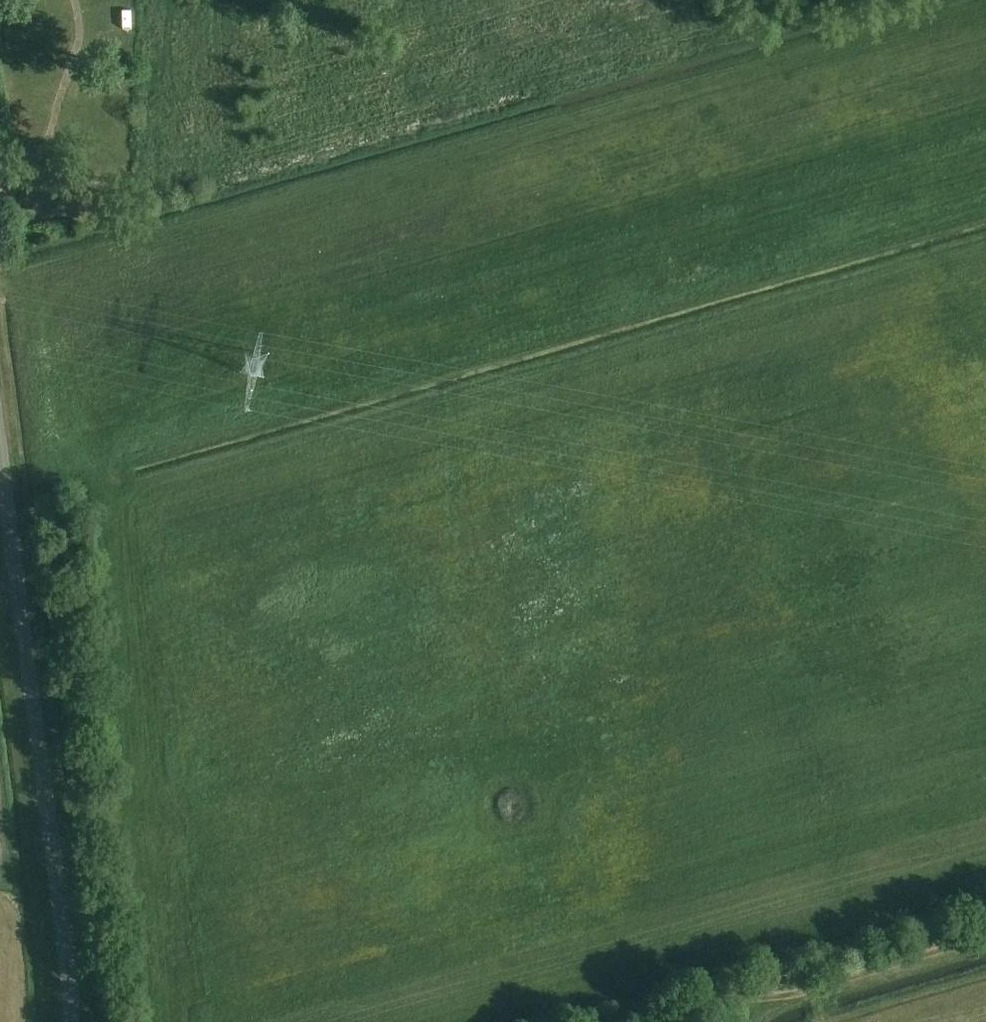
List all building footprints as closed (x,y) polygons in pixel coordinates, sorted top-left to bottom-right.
[(282,412),(305,409),(303,400),(280,402),(282,412)]
